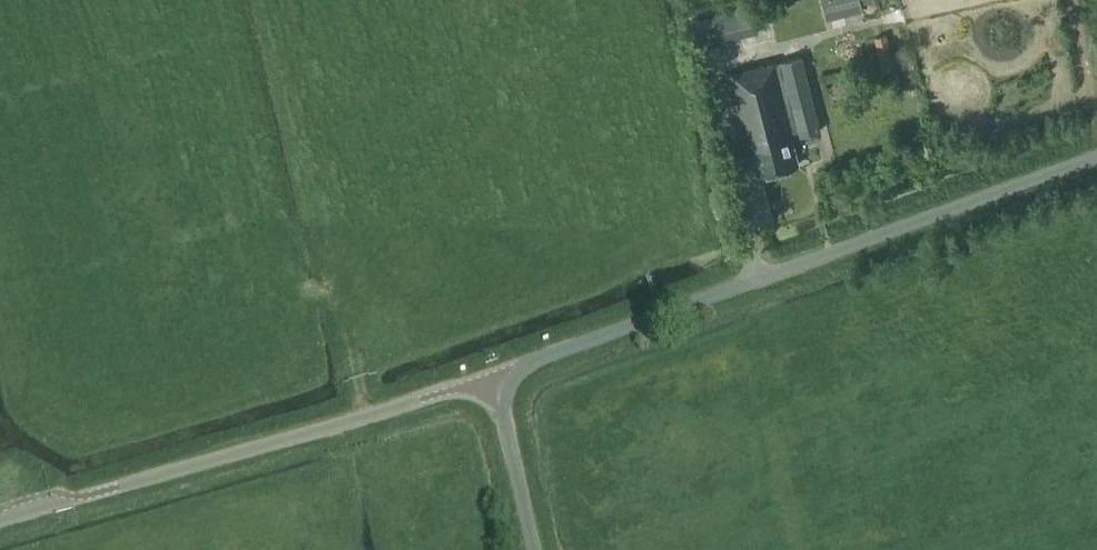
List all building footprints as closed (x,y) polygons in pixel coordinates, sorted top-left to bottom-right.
[(770,25),(764,0),(757,0),(691,16),(697,42),(770,25)] [(878,1),(878,0),(823,0),(827,15),(878,1)] [(896,68),(887,33),(875,36),(884,71),(896,68)] [(783,61),(783,59),(731,72),(731,73),(726,74),(744,146),(737,148),(741,168),(756,164),(758,173),(798,163),(791,136),(819,129),(801,56),(783,61)]
